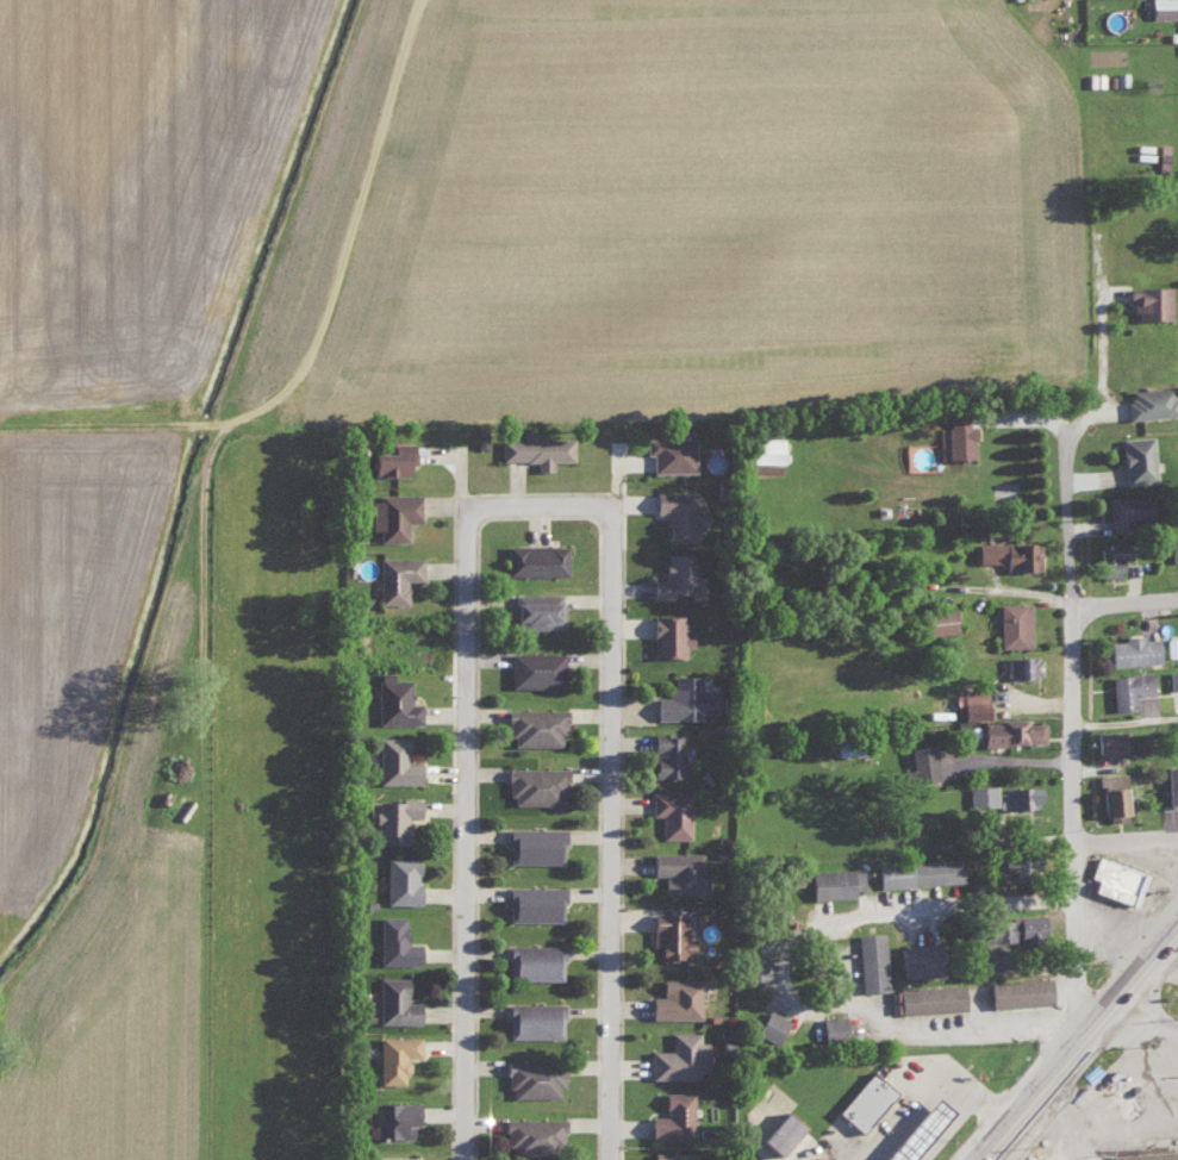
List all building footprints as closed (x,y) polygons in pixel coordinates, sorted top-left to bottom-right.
[(1149,16),(1177,15),(1177,0),(1148,0),(1149,16)] [(1168,285),(1125,285),(1125,298),(1133,298),(1133,317),(1169,317),(1168,285)] [(1127,416),(1174,415),(1173,386),(1126,387),(1127,416)] [(970,422),(944,424),(945,457),(972,455),(970,422)] [(498,459),(534,459),(534,469),(551,469),(551,460),(572,460),(573,437),(536,437),(536,431),(520,431),(520,437),(499,437),(498,459)] [(651,471),(693,470),(692,435),(644,437),(644,452),(651,452),(651,471)] [(1152,480),(1151,435),(1120,436),(1121,481),(1152,480)] [(747,461),(784,462),(784,437),(748,436),(747,461)] [(410,443),(379,442),(379,450),(369,450),(369,474),(410,475),(410,443)] [(697,490),(652,490),(652,512),(666,512),(666,537),(697,537),(697,490)] [(377,539),(405,539),(405,520),(417,520),(416,493),(370,494),(371,528),(377,528),(377,539)] [(1125,529),(1125,519),(1151,520),(1152,495),(1107,494),(1107,529),(1125,529)] [(1169,538),(1169,560),(1177,559),(1177,537),(1169,538)] [(975,562),(1001,562),(1002,569),(1038,568),(1038,541),(975,542),(975,562)] [(1124,557),(1123,541),(1095,543),(1097,576),(1117,576),(1117,558),(1124,557)] [(565,544),(505,543),(504,573),(565,574),(565,544)] [(692,552),(663,551),(662,577),(650,577),(650,596),(670,597),(670,591),(691,592),(692,552)] [(420,555),(377,556),(378,603),(407,603),(406,579),(421,579),(420,555)] [(562,593),(511,591),(510,627),(561,628),(562,593)] [(1028,601),(997,602),(998,647),(1030,646),(1028,601)] [(921,609),(922,633),(953,632),(952,608),(921,609)] [(683,655),(683,646),(690,646),(690,631),(683,631),(683,614),(650,614),(650,655),(683,655)] [(1107,639),(1108,663),(1156,662),(1155,636),(1140,637),(1140,633),(1123,633),(1123,639),(1107,639)] [(510,685),(562,685),(562,651),(509,651),(510,685)] [(1040,655),(1004,655),(1004,676),(1040,676),(1040,655)] [(1169,669),(1169,687),(1177,687),(1177,669),(1169,669)] [(420,702),(409,702),(408,677),(391,678),(391,670),(376,671),(378,723),(420,722),(420,702)] [(1109,672),(1111,709),(1135,708),(1134,693),(1151,693),(1150,671),(1109,672)] [(699,674),(671,674),(671,696),(653,696),(654,718),(700,718),(700,711),(714,710),(713,689),(699,689),(699,674)] [(986,716),(985,690),(953,691),(954,717),(986,716)] [(507,744),(563,745),(563,708),(507,708),(507,744)] [(1023,717),(978,718),(978,743),(1042,742),(1042,721),(1023,721),(1023,717)] [(1121,750),(1121,729),(1095,730),(1095,751),(1121,750)] [(683,733),(651,732),(650,776),(682,776),(683,733)] [(419,784),(419,760),(406,760),(407,736),(378,735),(377,783),(419,784)] [(934,779),(933,744),(908,745),(909,780),(934,779)] [(1165,803),(1177,803),(1177,764),(1164,764),(1165,803)] [(562,767),(506,767),(507,803),(563,803),(562,767)] [(1124,772),(1099,773),(1101,820),(1125,819),(1124,772)] [(996,804),(994,783),(967,785),(968,806),(996,804)] [(1003,807),(1036,806),(1035,785),(1002,785),(1003,807)] [(689,791),(649,791),(650,813),(661,813),(661,837),(689,837),(689,791)] [(376,842),(406,841),(405,816),(419,816),(419,798),(375,799),(376,842)] [(508,861),(562,862),(563,827),(505,826),(505,842),(508,842),(508,861)] [(701,851),(650,851),(649,873),(661,874),(661,891),(701,891),(701,851)] [(1145,872),(1095,854),(1088,875),(1094,878),(1089,890),(1133,906),(1145,872)] [(1002,869),(1024,870),(1024,855),(1002,855),(1002,869)] [(417,903),(418,856),(385,856),(384,903),(417,903)] [(891,862),(956,856),(959,884),(892,888),(891,862)] [(792,871),(858,866),(860,892),(793,898),(792,871)] [(562,885),(506,885),(505,919),(561,920),(562,885)] [(685,912),(650,911),(649,946),(656,946),(656,955),(692,956),(693,937),(685,936),(685,912)] [(378,963),(418,963),(418,941),(405,941),(405,915),(378,915),(378,963)] [(1044,915),(976,916),(977,941),(1044,940),(1044,915)] [(884,931),(857,932),(859,992),(886,991),(884,931)] [(562,944),(505,943),(504,977),(562,978),(562,944)] [(899,944),(900,976),(937,975),(937,943),(899,944)] [(768,956),(745,955),(744,979),(768,979),(768,956)] [(983,980),(1047,974),(1049,1002),(984,1006),(983,980)] [(418,1022),(418,1000),(406,1000),(405,976),(377,976),(378,1023),(418,1022)] [(648,995),(648,1017),(698,1018),(699,978),(660,977),(660,995),(648,995)] [(895,986),(959,980),(961,1008),(896,1012),(895,986)] [(505,1037),(561,1037),(562,1002),(506,1001),(505,1037)] [(754,1032),(776,1042),(787,1018),(765,1008),(754,1032)] [(821,1038),(846,1037),(845,1015),(820,1015),(821,1038)] [(648,1049),(649,1077),(706,1076),(705,1041),(698,1041),(698,1031),(669,1031),(669,1049),(648,1049)] [(377,1082),(402,1083),(402,1071),(407,1071),(407,1056),(418,1056),(419,1036),(377,1035),(377,1082)] [(562,1087),(563,1061),(504,1060),(504,1087),(511,1087),(510,1095),(557,1097),(558,1087),(562,1087)] [(834,1110),(857,1131),(893,1091),(870,1070),(834,1110)] [(691,1138),(692,1091),(663,1091),(663,1115),(647,1114),(647,1137),(691,1138)] [(950,1110),(932,1094),(874,1159),(906,1159),(950,1110)] [(411,1136),(411,1123),(417,1122),(417,1101),(373,1102),(375,1137),(411,1136)] [(756,1138),(776,1154),(800,1125),(781,1109),(756,1138)] [(562,1117),(503,1118),(504,1154),(545,1154),(545,1143),(563,1143),(562,1117)] [(1172,1149),(1107,1153),(1107,1159),(1173,1159),(1172,1149)] [(651,1151),(651,1159),(694,1159),(694,1152),(651,1151)]
